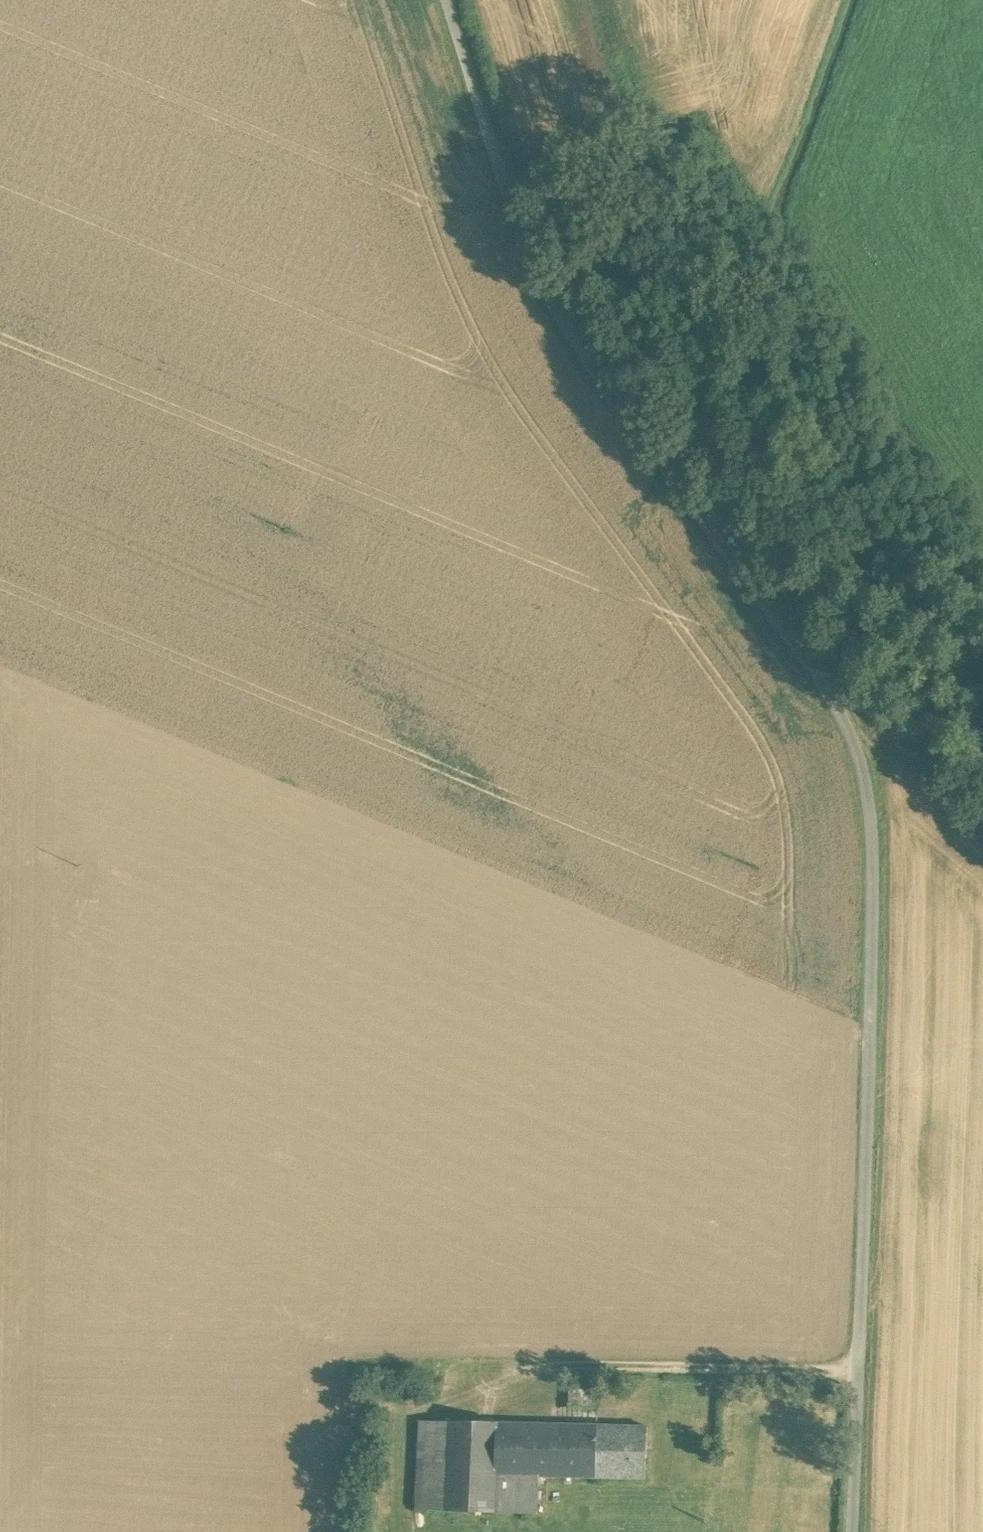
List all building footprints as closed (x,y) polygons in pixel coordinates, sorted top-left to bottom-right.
[(598,1407),(570,1406),(569,1423),(597,1424),(598,1407)] [(450,1421),(420,1420),(417,1508),(446,1510),(450,1421)] [(498,1422),(450,1421),(446,1510),(494,1511),(496,1474),(498,1422)] [(569,1423),(498,1422),(496,1474),(539,1475),(548,1475),(573,1476),(646,1478),(648,1426),(597,1424),(569,1423)] [(539,1475),(496,1474),(494,1511),(537,1512),(539,1475)] [(572,1496),(573,1476),(548,1475),(547,1512),(559,1513),(560,1495),(572,1496)]
